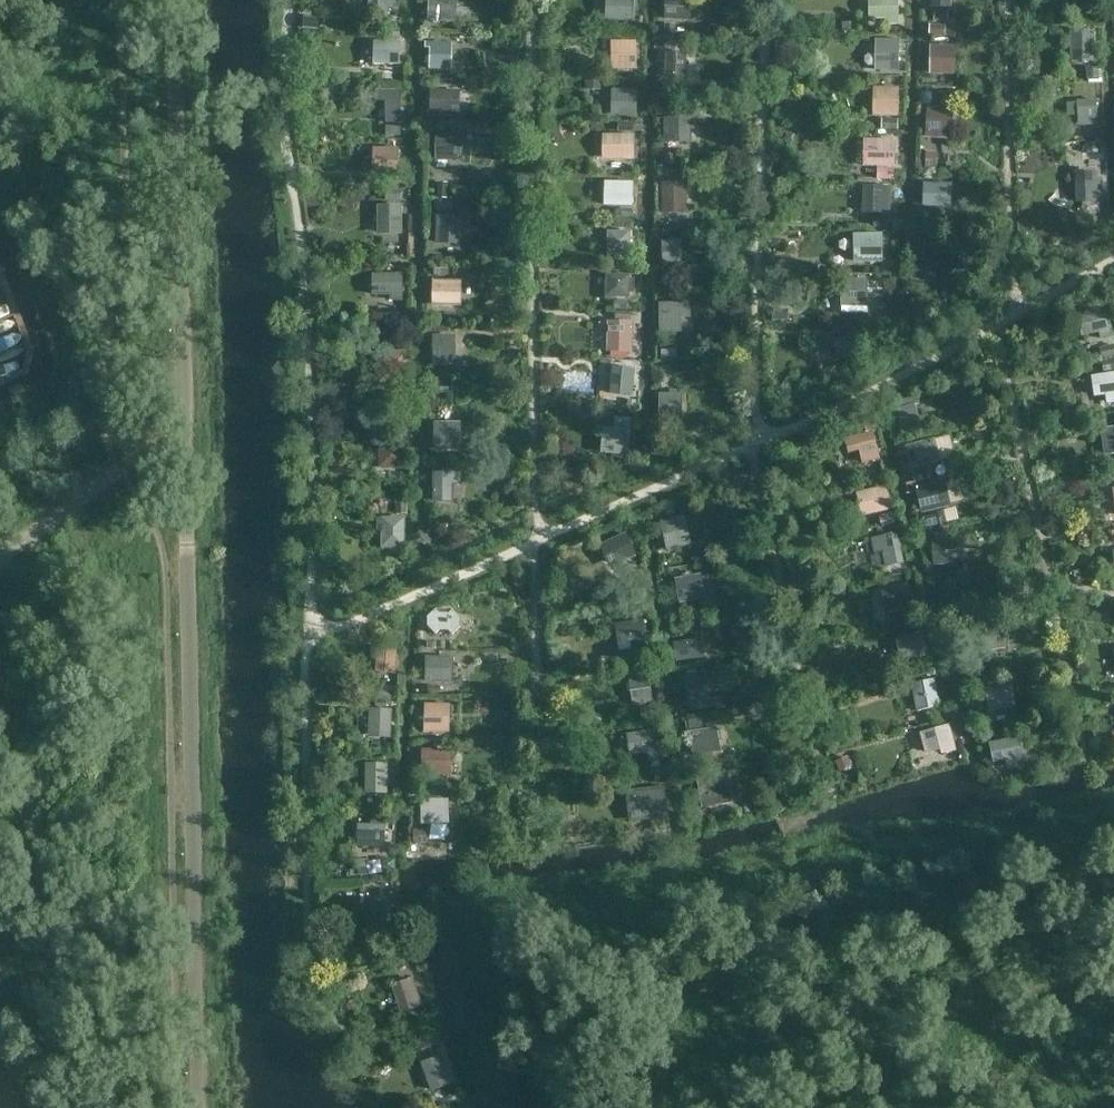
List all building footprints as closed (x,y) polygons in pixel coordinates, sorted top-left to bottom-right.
[(427,20),(457,22),(458,0),(428,0),(427,20)] [(634,0),(606,0),(605,20),(633,21),(634,0)] [(664,18),(693,20),(695,0),(665,0),(664,18)] [(869,18),(887,18),(887,24),(899,24),(898,0),(869,0),(869,18)] [(949,10),(934,10),(934,21),(948,21),(949,10)] [(857,21),(843,22),(843,32),(857,31),(857,21)] [(675,36),(675,23),(664,23),(664,36),(675,36)] [(945,37),(946,24),(929,23),(929,36),(945,37)] [(385,27),(385,38),(400,38),(400,27),(385,27)] [(1061,36),(1061,27),(1050,27),(1050,36),(1061,36)] [(1070,30),(1071,61),(1095,60),(1094,30),(1070,30)] [(899,38),(875,38),(875,70),(899,70),(899,38)] [(637,68),(636,39),(611,40),(612,69),(637,68)] [(400,40),(373,40),(372,63),(400,64),(400,40)] [(453,41),(425,40),(425,48),(430,48),(429,69),(452,69),(453,41)] [(955,73),(955,44),(930,44),(930,73),(955,73)] [(686,77),(686,52),(665,52),(664,77),(686,77)] [(1099,67),(1086,67),(1086,80),(1088,80),(1088,82),(1102,82),(1102,68),(1099,68),(1099,67)] [(601,79),(586,79),(586,89),(601,89),(601,79)] [(899,116),(899,87),(874,86),(873,115),(899,116)] [(401,88),(376,88),(376,100),(385,100),(385,122),(405,122),(405,111),(400,111),(401,88)] [(637,89),(611,88),(611,114),(637,115),(637,89)] [(1056,100),(1055,88),(1047,88),(1047,100),(1056,100)] [(430,111),(460,112),(460,90),(430,90),(430,111)] [(921,92),(920,103),(932,103),(932,92),(921,92)] [(1098,124),(1097,98),(1077,100),(1079,125),(1098,124)] [(953,106),(927,105),(926,137),(952,137),(953,106)] [(664,117),(665,141),(691,141),(691,128),(695,128),(694,116),(664,117)] [(898,129),(898,118),(882,118),(881,129),(898,129)] [(618,121),(618,131),(634,131),(634,121),(618,121)] [(401,126),(386,125),(386,135),(400,136),(401,126)] [(464,146),(463,132),(435,132),(435,159),(462,158),(462,146),(464,146)] [(792,142),(795,134),(787,132),(785,141),(792,142)] [(634,158),(634,133),(602,133),(602,158),(634,158)] [(895,166),(895,139),(864,138),(863,166),(895,166)] [(1084,143),(1085,153),(1099,153),(1098,142),(1084,143)] [(398,175),(399,147),(372,146),(371,174),(398,175)] [(936,167),(937,151),(926,150),(925,167),(936,167)] [(675,165),(674,153),(665,153),(666,165),(675,165)] [(894,167),(877,167),(877,179),(894,179),(894,167)] [(668,169),(669,179),(684,178),(684,169),(668,169)] [(1095,177),(1095,170),(1075,170),(1075,203),(1102,202),(1102,177),(1095,177)] [(633,181),(604,180),(604,204),(633,205),(633,181)] [(437,181),(437,198),(448,198),(448,181),(437,181)] [(687,212),(686,181),(661,182),(662,213),(687,212)] [(952,182),(924,182),(923,205),(951,206),(952,182)] [(890,214),(891,185),(862,184),(861,213),(890,214)] [(401,188),(385,188),(385,200),(401,200),(401,188)] [(437,199),(437,211),(453,211),(453,199),(437,199)] [(402,233),(402,204),(377,203),(377,233),(402,233)] [(616,208),(616,216),(632,216),(632,208),(616,208)] [(942,211),(923,210),(922,227),(941,227),(942,211)] [(463,215),(436,215),(435,243),(463,244),(463,215)] [(889,216),(874,215),(873,227),(888,228),(889,216)] [(615,218),(615,227),(631,227),(631,218),(615,218)] [(903,218),(892,218),(892,227),(903,227),(903,218)] [(630,254),(631,230),(607,229),(606,254),(630,254)] [(883,261),(882,232),(854,233),(854,262),(883,261)] [(920,232),(918,245),(936,247),(938,234),(920,232)] [(683,268),(681,239),(661,240),(663,269),(683,268)] [(940,252),(916,248),(911,279),(935,283),(940,252)] [(403,303),(403,273),(372,273),(372,295),(389,295),(389,303),(403,303)] [(630,273),(605,273),(605,297),(630,298),(630,292),(634,292),(635,277),(630,277),(630,273)] [(867,306),(868,278),(842,277),(841,305),(867,306)] [(432,278),(431,306),(461,306),(462,279),(432,278)] [(613,300),(613,309),(630,309),(630,300),(613,300)] [(691,317),(690,301),(658,302),(659,332),(682,332),(681,317),(691,317)] [(1113,338),(1113,337),(1107,308),(1076,315),(1081,335),(1098,331),(1101,341),(1113,338)] [(773,309),(773,319),(789,319),(789,309),(773,309)] [(401,313),(384,313),(384,324),(401,324),(401,313)] [(871,319),(858,319),(858,328),(870,329),(871,319)] [(634,351),(634,320),(606,320),(607,351),(634,351)] [(433,322),(433,331),(449,331),(449,322),(433,322)] [(839,337),(832,339),(838,357),(866,348),(860,330),(855,332),(853,325),(837,330),(839,337)] [(402,347),(402,331),(386,331),(386,347),(402,347)] [(456,364),(456,334),(433,334),(433,365),(456,364)] [(1101,359),(1113,356),(1113,343),(1098,347),(1101,359)] [(660,349),(661,358),(677,357),(676,347),(660,349)] [(403,384),(403,355),(376,355),(376,384),(403,384)] [(1103,371),(1113,369),(1113,358),(1101,361),(1103,371)] [(632,394),(635,368),(612,366),(610,392),(632,394)] [(1113,402),(1113,371),(1090,375),(1094,396),(1104,394),(1106,403),(1113,402)] [(452,392),(452,379),(435,380),(436,393),(452,392)] [(682,413),(682,392),(659,393),(660,414),(682,413)] [(899,407),(894,408),(901,433),(922,426),(915,404),(920,403),(917,395),(897,401),(899,407)] [(629,455),(632,417),(615,416),(614,427),(602,426),(600,453),(629,455)] [(461,421),(434,421),(434,451),(461,451),(461,421)] [(1104,455),(1113,453),(1113,425),(1099,428),(1104,455)] [(880,459),(873,430),(844,438),(848,453),(859,450),(862,463),(880,459)] [(941,462),(935,437),(905,445),(911,469),(941,462)] [(405,468),(404,438),(378,438),(378,468),(405,468)] [(930,479),(927,468),(911,472),(914,483),(930,479)] [(433,471),(432,502),(453,502),(453,484),(461,484),(461,471),(433,471)] [(951,505),(945,479),(916,487),(922,513),(951,505)] [(892,509),(886,484),(856,492),(862,516),(892,509)] [(407,498),(395,499),(396,514),(407,513),(407,498)] [(674,512),(673,505),(664,507),(666,514),(674,512)] [(926,516),(928,526),(947,522),(944,509),(937,511),(937,513),(926,516)] [(895,523),(892,512),(878,515),(881,527),(895,523)] [(435,527),(435,517),(439,517),(439,513),(429,513),(429,527),(435,527)] [(692,544),(685,515),(660,521),(666,549),(692,544)] [(406,516),(377,516),(376,524),(381,524),(381,547),(405,547),(406,516)] [(448,528),(433,528),(433,540),(448,540),(448,528)] [(948,537),(947,528),(930,529),(931,538),(948,537)] [(905,563),(897,531),(870,537),(874,553),(881,552),(885,567),(905,563)] [(637,555),(627,532),(599,544),(609,567),(637,555)] [(931,540),(933,565),(965,562),(962,537),(931,540)] [(706,598),(701,573),(675,578),(680,603),(706,598)] [(910,582),(882,589),(887,612),(915,606),(910,582)] [(427,616),(427,626),(435,634),(439,630),(448,630),(452,634),(460,626),(461,616),(453,608),(436,608),(427,616)] [(1002,622),(970,628),(974,652),(1007,646),(1002,622)] [(648,645),(644,623),(616,628),(619,650),(648,645)] [(928,655),(922,630),(893,637),(898,661),(928,655)] [(702,637),(673,641),(676,661),(705,657),(702,637)] [(396,673),(398,648),(377,647),(375,671),(396,673)] [(453,682),(454,656),(426,655),(425,681),(453,682)] [(995,670),(992,655),(981,657),(983,672),(995,670)] [(711,707),(706,671),(686,674),(691,710),(711,707)] [(982,676),(983,685),(1002,682),(1000,673),(982,676)] [(649,674),(629,677),(633,705),(653,702),(649,674)] [(941,706),(935,678),(911,683),(917,712),(941,706)] [(1013,684),(985,688),(988,712),(1016,707),(1013,684)] [(394,696),(394,686),(376,685),(375,695),(394,696)] [(439,694),(439,686),(428,686),(427,694),(439,694)] [(450,703),(424,703),(424,732),(450,733),(450,703)] [(657,718),(655,706),(639,708),(641,720),(657,718)] [(391,738),(392,708),(369,707),(368,736),(391,738)] [(703,726),(702,718),(687,720),(688,721),(685,721),(686,729),(703,726)] [(997,729),(995,722),(983,725),(985,731),(997,729)] [(956,749),(949,724),(920,732),(926,754),(940,750),(941,753),(956,749)] [(718,727),(691,730),(694,755),(721,752),(718,727)] [(657,729),(627,734),(630,755),(647,753),(649,762),(662,760),(657,729)] [(1018,736),(989,742),(993,762),(1005,760),(1006,767),(1024,763),(1018,736)] [(452,749),(422,748),(421,775),(451,776),(452,749)] [(852,766),(847,756),(834,761),(838,772),(852,766)] [(388,793),(388,763),(365,763),(365,793),(388,793)] [(732,772),(735,794),(746,793),(743,770),(732,772)] [(663,780),(662,771),(653,773),(655,781),(663,780)] [(728,771),(695,777),(700,808),(733,803),(728,771)] [(665,785),(626,789),(630,821),(668,817),(665,785)] [(448,798),(420,798),(420,825),(449,824),(448,798)] [(750,803),(741,805),(743,814),(752,812),(750,803)] [(385,847),(386,816),(359,814),(358,846),(385,847)] [(428,843),(427,829),(413,829),(413,844),(428,843)] [(369,860),(369,858),(357,858),(357,875),(368,876),(368,872),(374,872),(374,861),(369,860)] [(395,926),(384,897),(364,905),(374,933),(395,926)] [(422,1005),(413,977),(391,984),(401,1012),(422,1005)] [(421,1050),(437,1045),(433,1034),(417,1039),(421,1050)] [(420,1063),(431,1091),(456,1082),(449,1064),(446,1065),(442,1054),(420,1063)]
